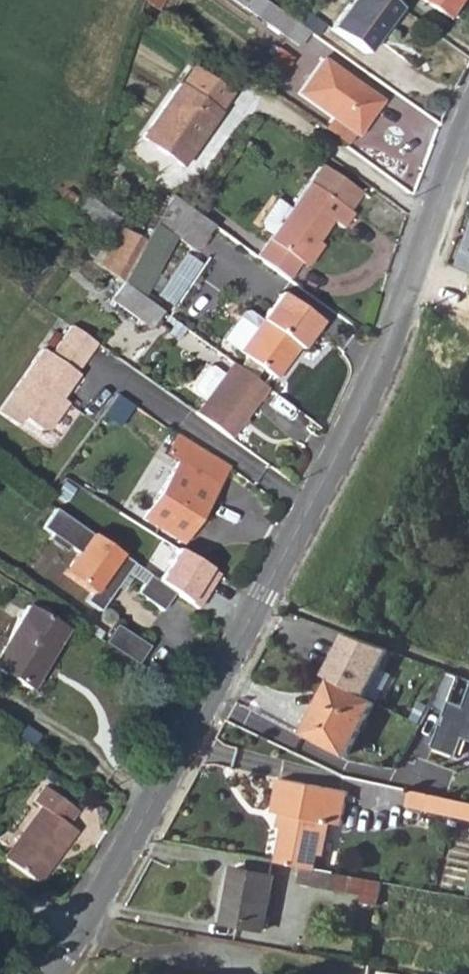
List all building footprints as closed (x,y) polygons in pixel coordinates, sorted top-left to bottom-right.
[(142,2),(157,14),(165,0),(143,0),(142,2)] [(310,36),(259,0),(229,0),(300,51),(310,36)] [(399,9),(385,0),(352,0),(331,32),(367,57),(399,9)] [(447,19),(460,0),(421,0),(447,19)] [(280,46),(267,65),(283,77),(297,57),(280,46)] [(324,63),(300,96),(334,121),(357,137),(359,138),(382,106),(324,63)] [(189,72),(180,84),(218,113),(227,100),(189,72)] [(179,83),(140,135),(180,165),(219,113),(218,113),(180,84),(179,83)] [(334,121),(324,134),(347,150),(357,137),(334,121)] [(320,165),(307,182),(288,209),(275,199),(259,222),(260,229),(269,235),(254,256),(288,281),(302,262),(332,221),(342,228),(352,214),(348,211),(361,193),(320,165)] [(78,200),(67,192),(58,204),(69,212),(78,200)] [(193,253),(212,226),(168,192),(143,240),(120,284),(136,296),(169,236),(193,253)] [(103,272),(120,284),(143,240),(125,230),(103,272)] [(460,263),(468,266),(468,239),(460,263)] [(159,294),(176,305),(204,262),(187,251),(159,294)] [(150,336),(164,316),(136,296),(120,284),(106,303),(150,336)] [(267,326),(243,358),(276,382),(299,350),(304,354),(324,326),(285,297),(265,325),(267,326)] [(226,346),(243,358),(267,326),(265,325),(255,318),(246,318),(226,346)] [(73,329),(52,358),(44,352),(0,414),(0,416),(18,428),(23,420),(43,433),(51,432),(70,406),(63,402),(80,378),(77,376),(98,347),(73,329)] [(234,442),(269,393),(234,367),(225,380),(211,369),(205,370),(192,388),(193,393),(208,404),(198,417),(234,442)] [(160,452),(176,461),(141,519),(179,543),(226,467),(171,434),(160,452)] [(86,607),(100,617),(133,569),(100,546),(55,515),(43,533),(53,540),(49,544),(67,557),(70,552),(79,558),(64,579),(91,599),(86,607)] [(175,546),(156,578),(197,603),(217,572),(175,546)] [(137,598),(163,616),(175,598),(150,580),(137,598)] [(0,652),(0,670),(32,692),(71,637),(34,612),(14,641),(9,639),(0,652)] [(103,646),(136,667),(147,648),(114,627),(103,646)] [(346,632),(324,675),(331,679),(363,696),(388,650),(346,632)] [(445,677),(427,711),(446,718),(444,722),(447,723),(444,729),(442,729),(433,753),(459,762),(465,743),(468,745),(468,698),(464,711),(451,706),(460,682),(445,677)] [(363,696),(331,679),(303,734),(347,756),(374,702),(363,696)] [(342,791),(273,779),(267,813),(275,814),(281,815),(278,829),(274,849),(272,863),(302,868),(310,869),(312,855),(319,821),(325,822),(335,824),(342,791)] [(39,806),(2,857),(36,881),(73,829),(65,823),(75,808),(43,785),(31,800),(39,806)] [(403,787),(399,804),(468,819),(468,802),(403,787)] [(319,856),(325,822),(319,821),(312,855),(319,856)] [(376,908),(381,883),(310,869),(302,868),(300,884),(361,896),(361,905),(376,908)] [(232,870),(225,914),(265,921),(266,921),(273,877),(232,870)] [(264,931),(266,921),(265,921),(225,914),(223,924),(264,931)]
